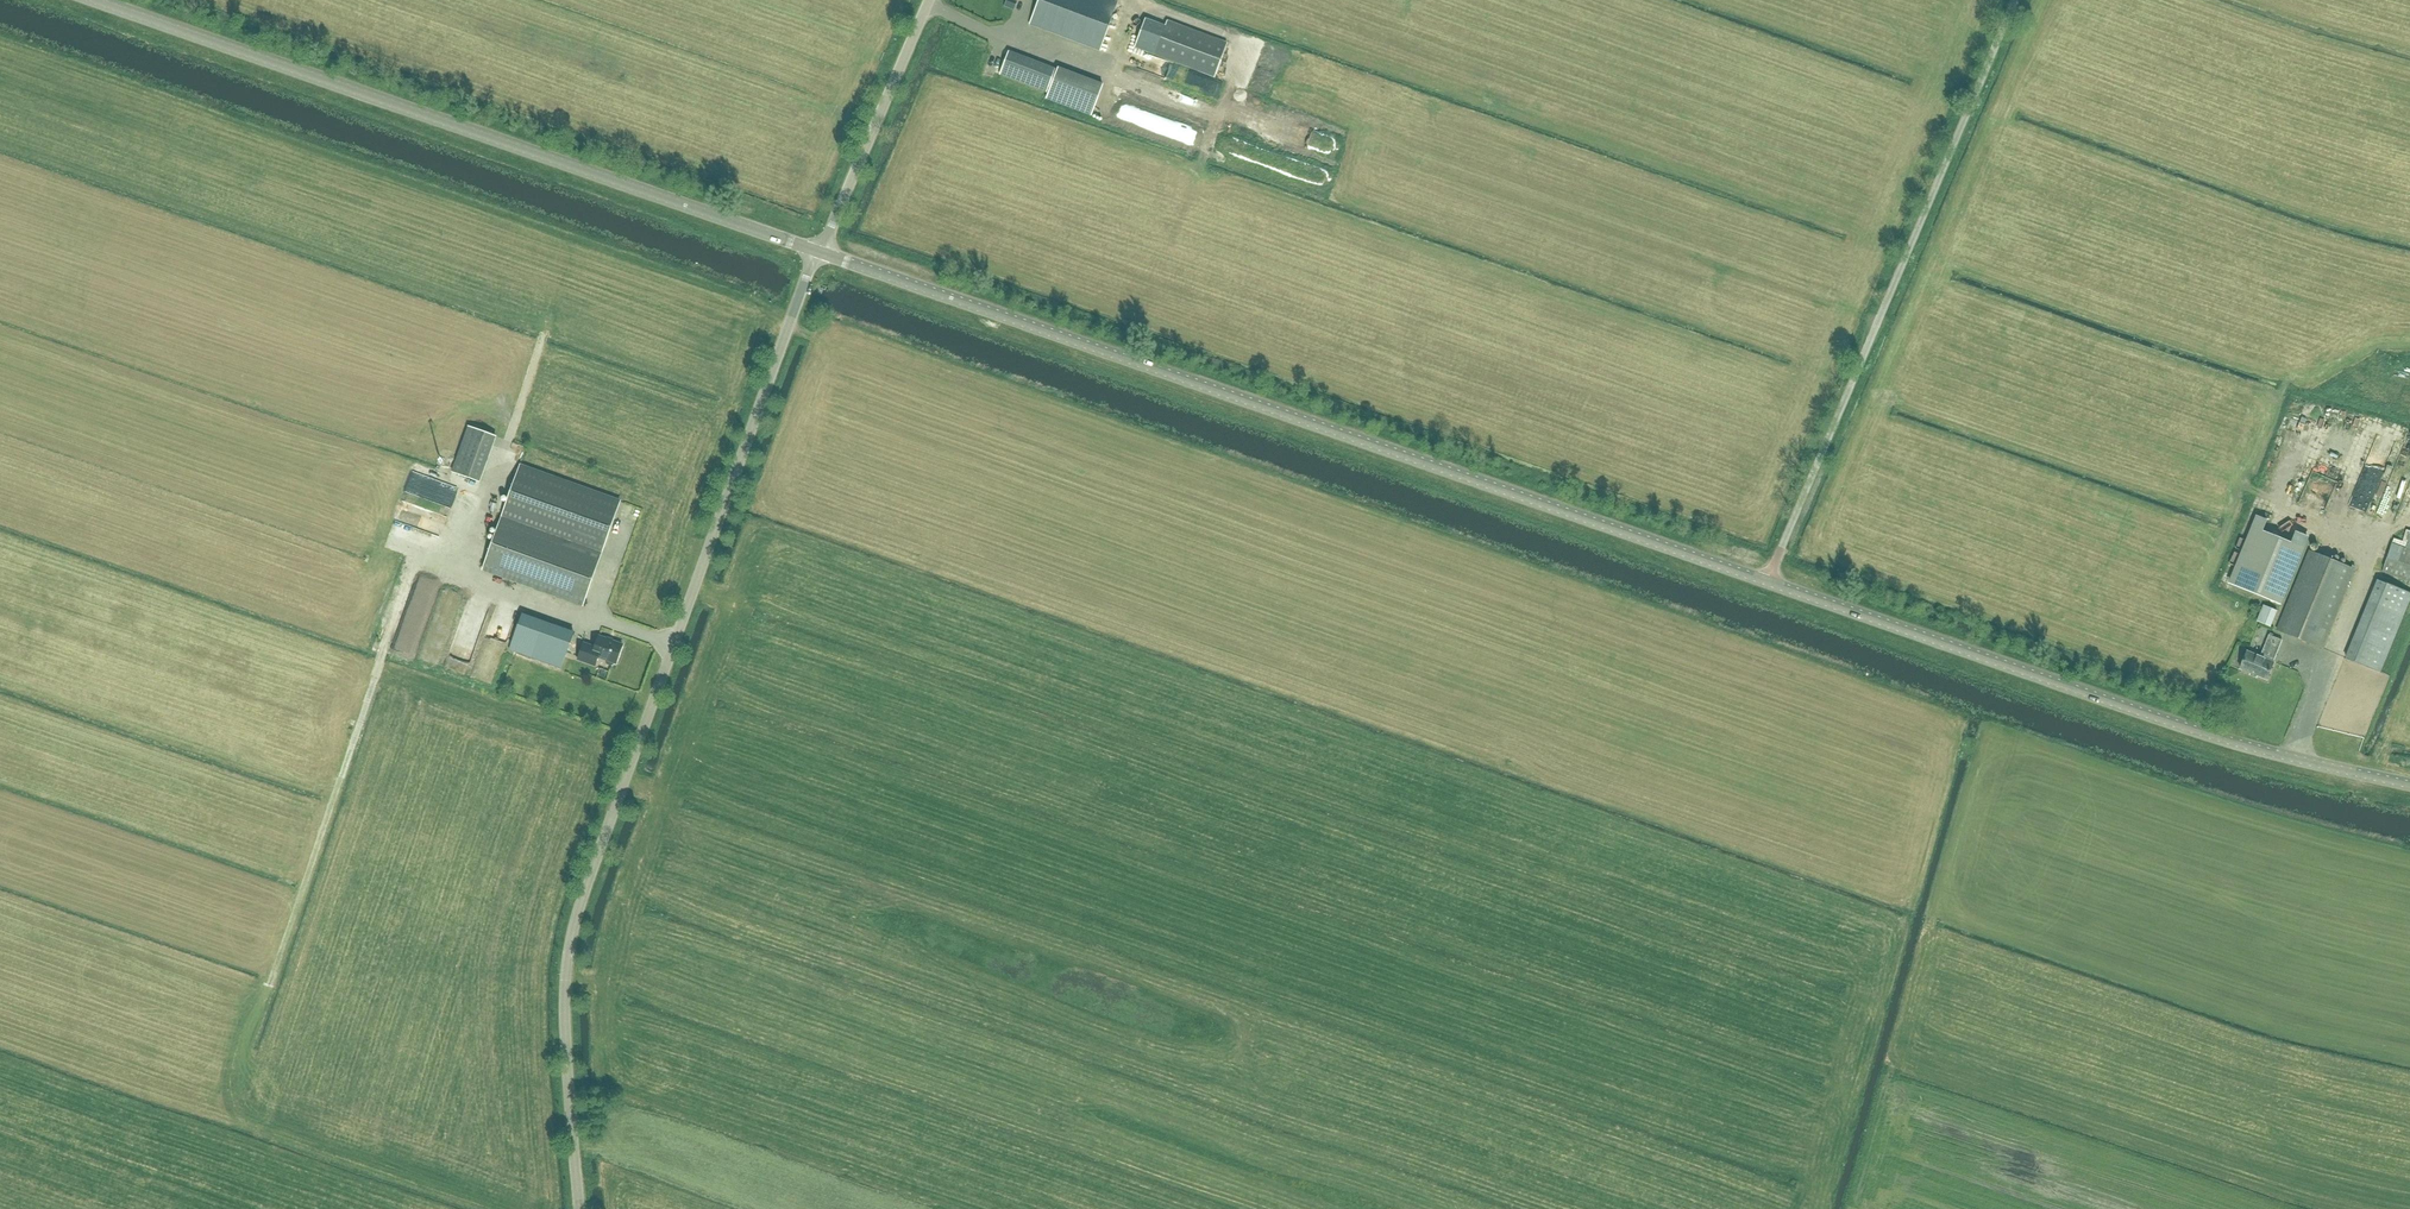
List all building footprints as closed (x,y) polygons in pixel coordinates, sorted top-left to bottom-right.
[(1030,24),(1100,50),(1117,2),(1112,0),(1039,0),(1030,24)] [(1214,77),(1227,43),(1167,20),(1165,27),(1145,19),(1134,47),(1214,77)] [(1046,93),(1055,69),(1009,51),(1000,76),(1046,93)] [(1058,68),(1046,99),(1092,116),(1104,85),(1058,68)] [(1206,82),(1191,78),(1192,74),(1187,73),(1184,85),(1204,91),(1206,82)] [(2317,424),(2320,417),(2302,412),(2300,419),(2317,424)] [(2350,436),(2344,446),(2349,449),(2355,439),(2350,436)] [(2281,456),(2285,443),(2279,441),(2275,454),(2281,456)] [(2364,462),(2348,503),(2367,510),(2383,469),(2364,462)] [(620,500),(521,464),(483,570),(582,606),(620,500)] [(421,546),(435,551),(458,490),(444,485),(421,546)] [(2296,532),(2291,543),(2265,532),(2269,522),(2258,517),(2231,583),(2280,603),(2303,548),(2307,537),(2296,532)] [(2407,530),(2403,542),(2394,539),(2392,543),(2382,573),(2409,582),(2409,531),(2407,530)] [(2235,548),(2232,556),(2241,559),(2243,550),(2235,548)] [(2322,649),(2354,569),(2309,551),(2277,631),(2322,649)] [(2347,657),(2380,671),(2409,599),(2409,591),(2379,579),(2347,657)] [(2264,604),(2257,621),(2271,627),(2278,610),(2264,604)] [(564,659),(574,632),(566,630),(544,622),(535,648),(557,656),(564,659)] [(410,656),(418,632),(400,626),(391,649),(410,656)] [(2261,642),(2266,631),(2257,627),(2252,639),(2261,642)] [(477,646),(477,630),(459,630),(460,646),(477,646)] [(2273,662),(2282,640),(2270,635),(2261,657),(2248,652),(2241,669),(2267,680),(2274,662),(2273,662)] [(616,663),(622,645),(598,636),(594,648),(583,644),(578,659),(595,665),(598,657),(606,660),(606,662),(607,664),(611,666),(613,664),(614,662),(616,663)]
